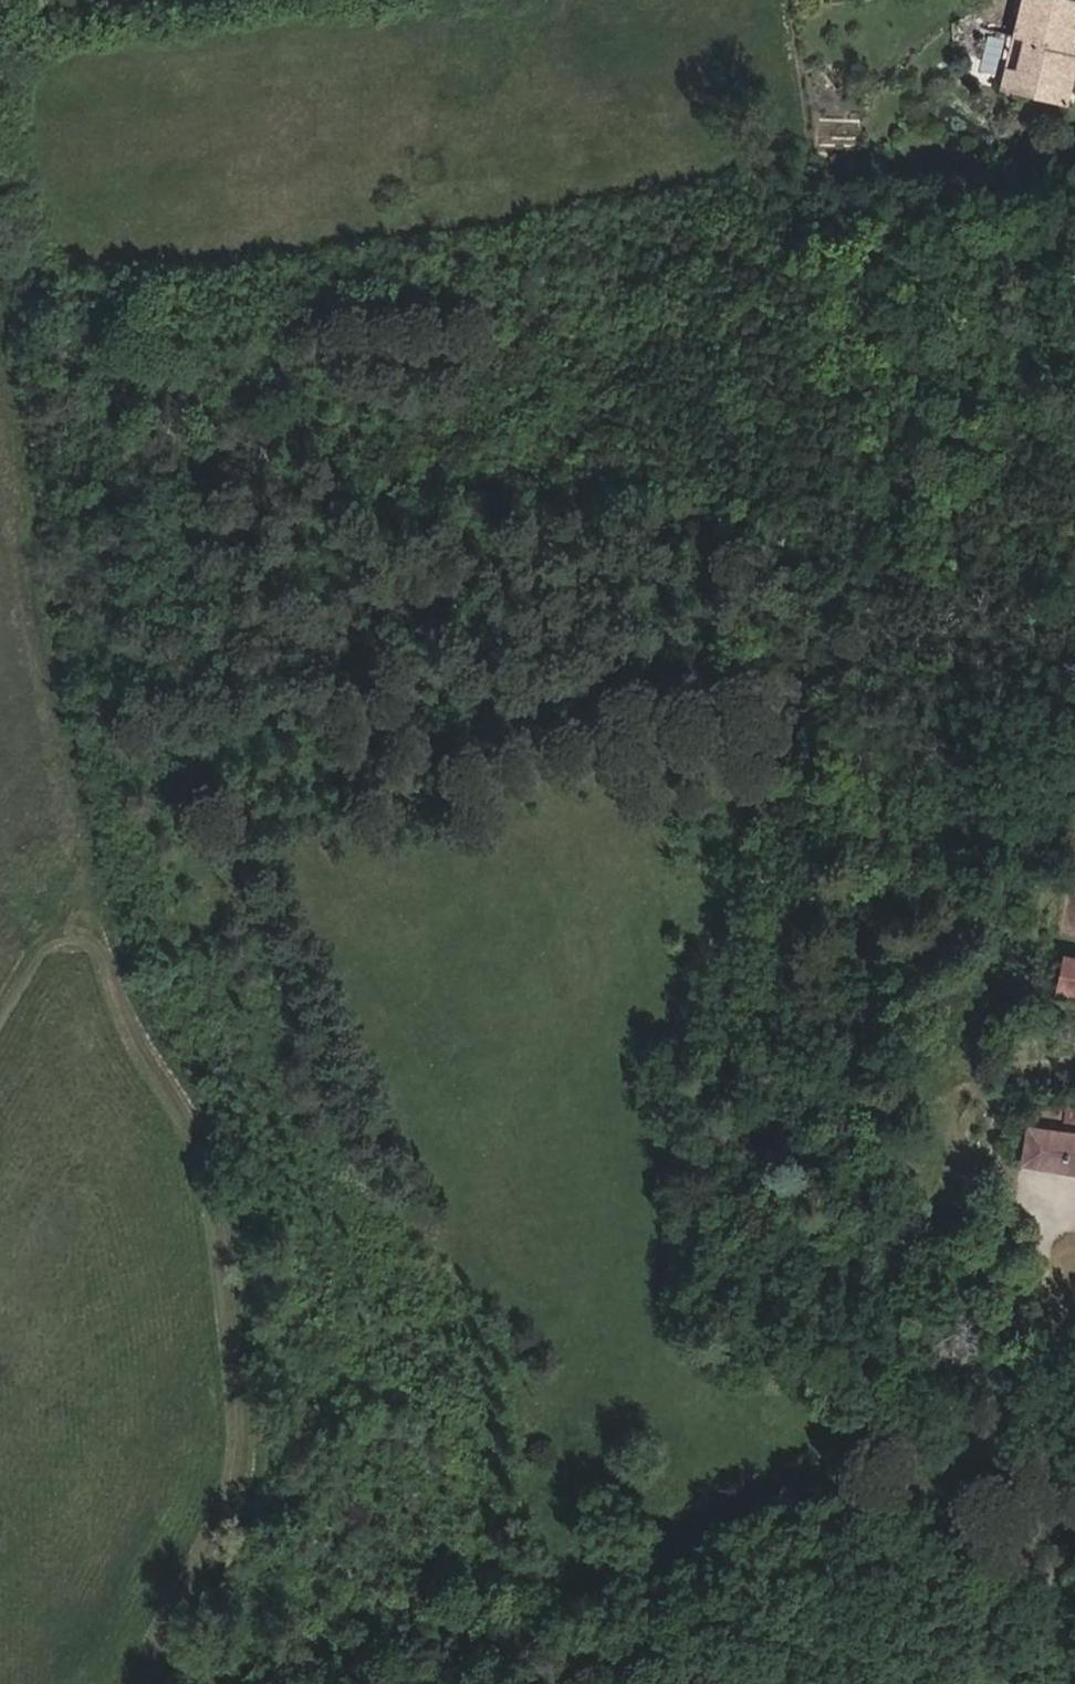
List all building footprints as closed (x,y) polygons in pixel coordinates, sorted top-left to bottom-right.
[(1073,41),(1074,34),(1074,1),(1072,0),(1020,0),(1011,37),(1022,39),(1014,69),(1027,72),(1022,96),(1048,102),(1051,89),(1071,93),(1074,75),(1074,57),(1070,57),(1073,41)] [(999,92),(1022,96),(1027,72),(1014,69),(1005,67),(999,92)] [(1048,102),(1068,106),(1071,93),(1051,89),(1048,102)] [(1074,997),(1074,959),(1064,957),(1057,993),(1074,997)] [(1074,1171),(1074,1103),(1035,1097),(1030,1126),(1027,1126),(1022,1163),(1074,1171)]
